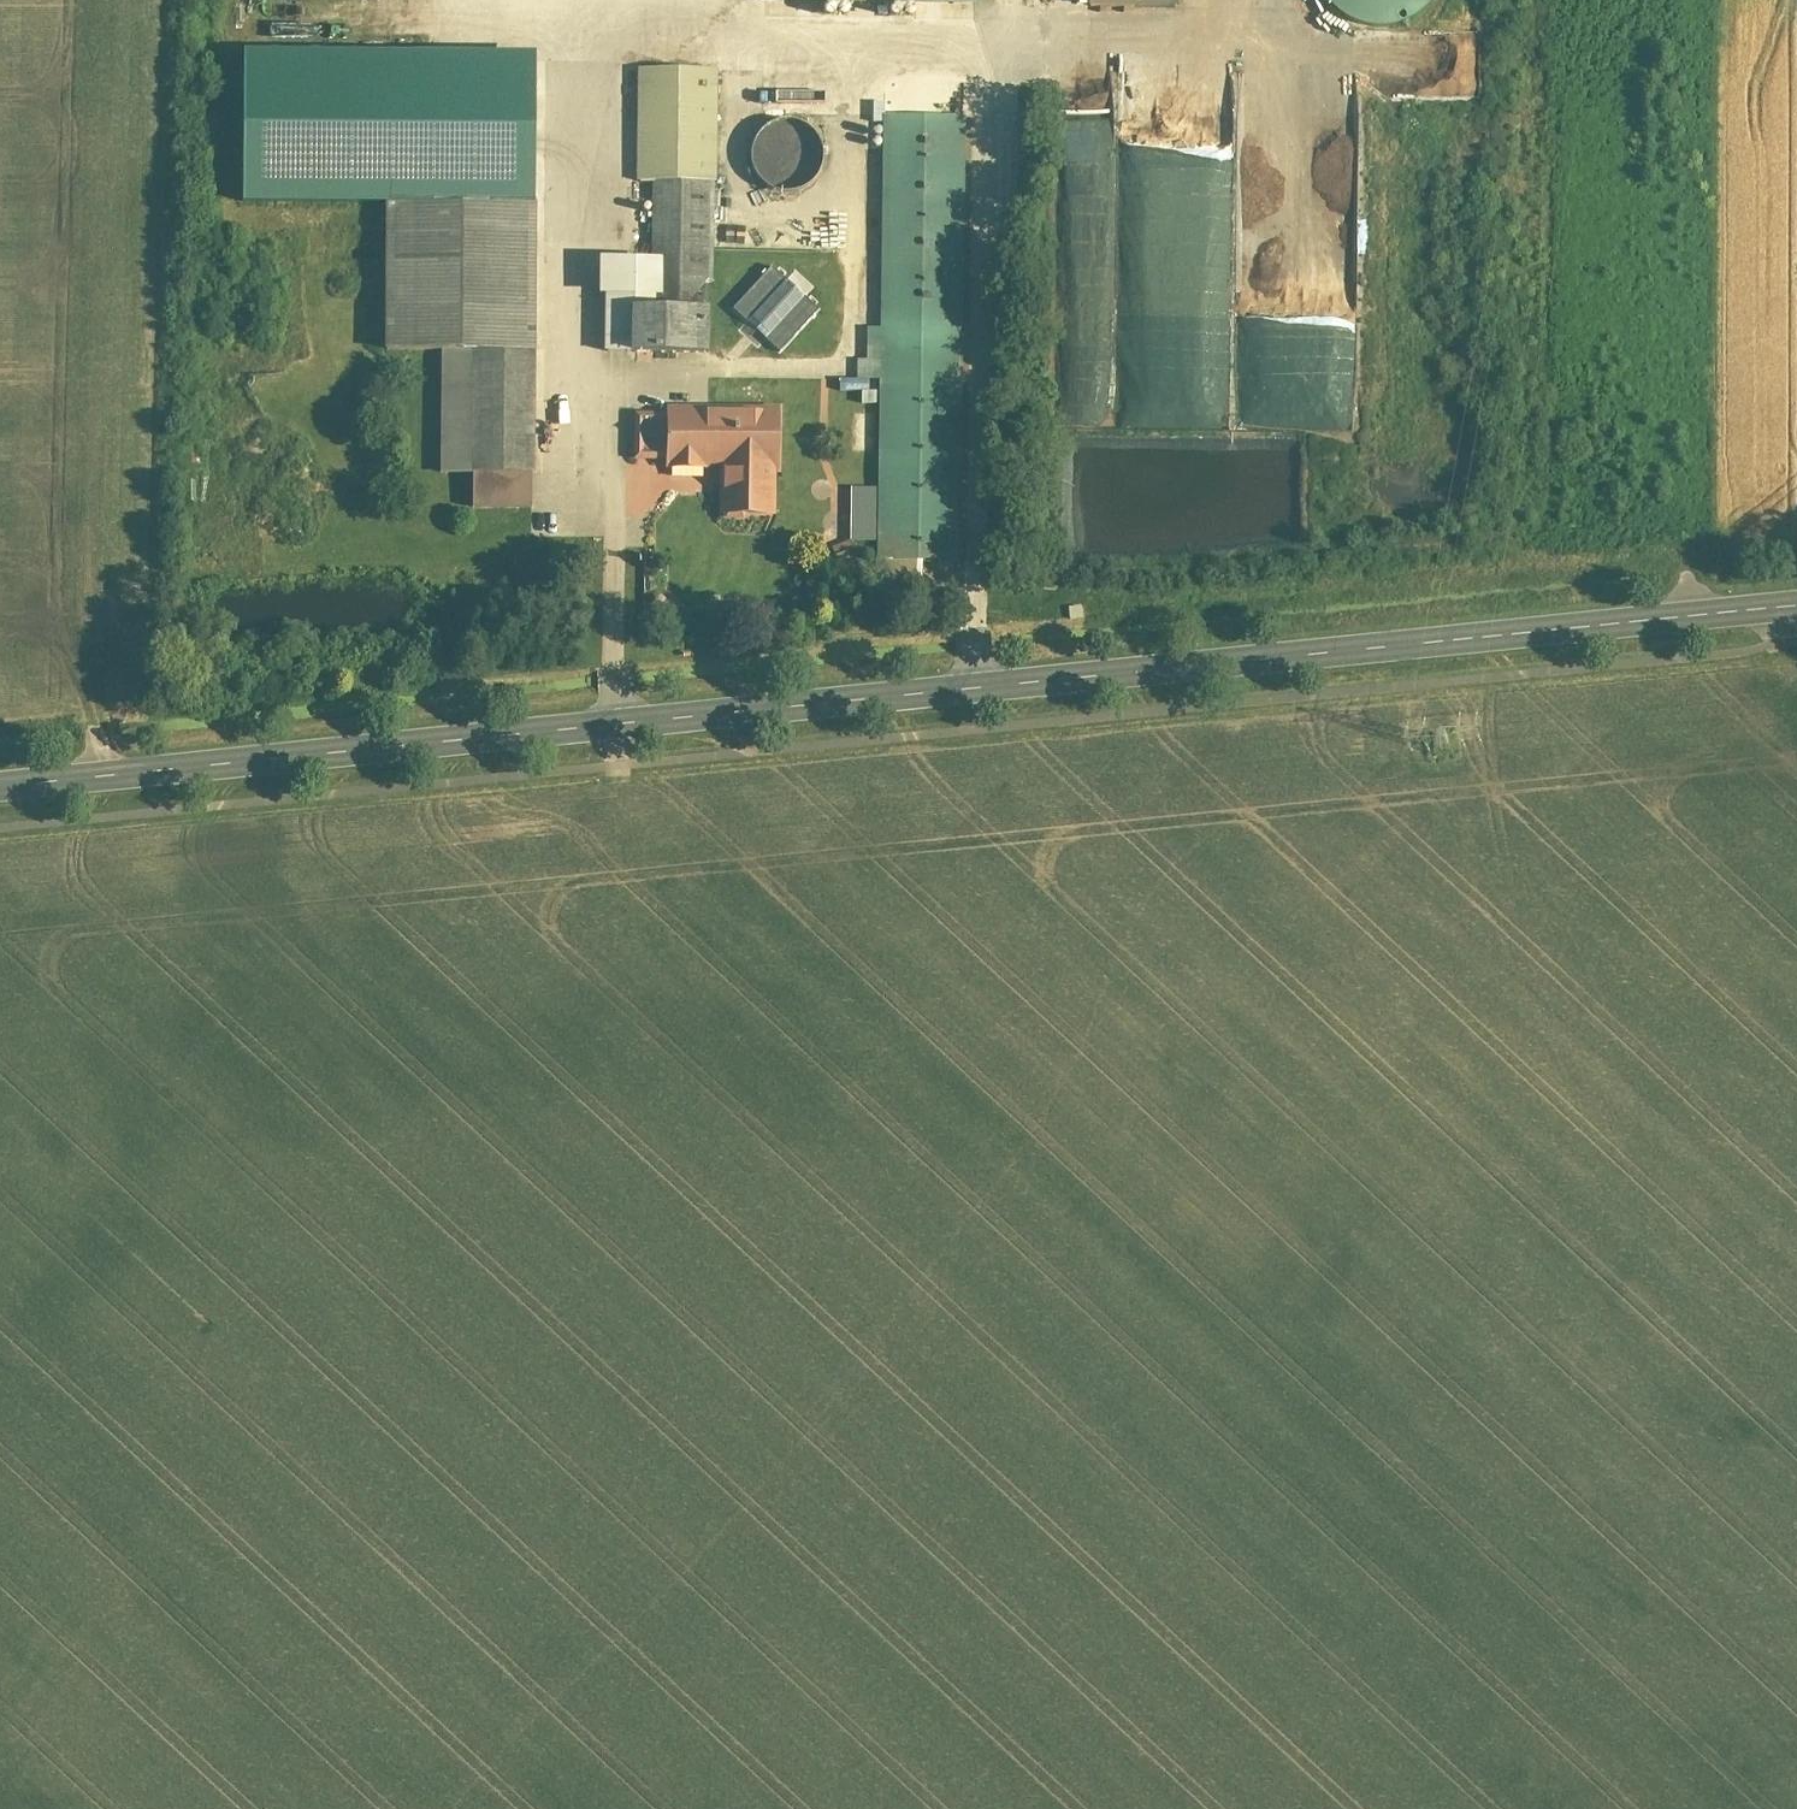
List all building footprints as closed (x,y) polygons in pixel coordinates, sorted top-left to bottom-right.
[(1334,1),(1352,16),(1373,23),(1395,23),(1416,16),(1432,3),(1434,0),(1334,0),(1334,1)] [(1437,32),(1438,103),(1484,103),(1484,32),(1437,32)] [(380,200),(537,200),(537,44),(245,44),(245,200),(380,200)] [(638,352),(835,354),(835,278),(717,277),(719,65),(641,64),(638,352)] [(970,112),(875,111),(870,556),(965,557),(970,112)] [(836,161),(798,116),(756,151),(793,196),(836,161)] [(439,474),(538,474),(537,200),(380,200),(380,351),(439,351),(439,474)] [(748,234),(749,256),(763,256),(762,233),(748,234)] [(782,404),(665,407),(666,470),(716,469),(717,516),(778,515),(777,472),(783,472),(782,404)]
